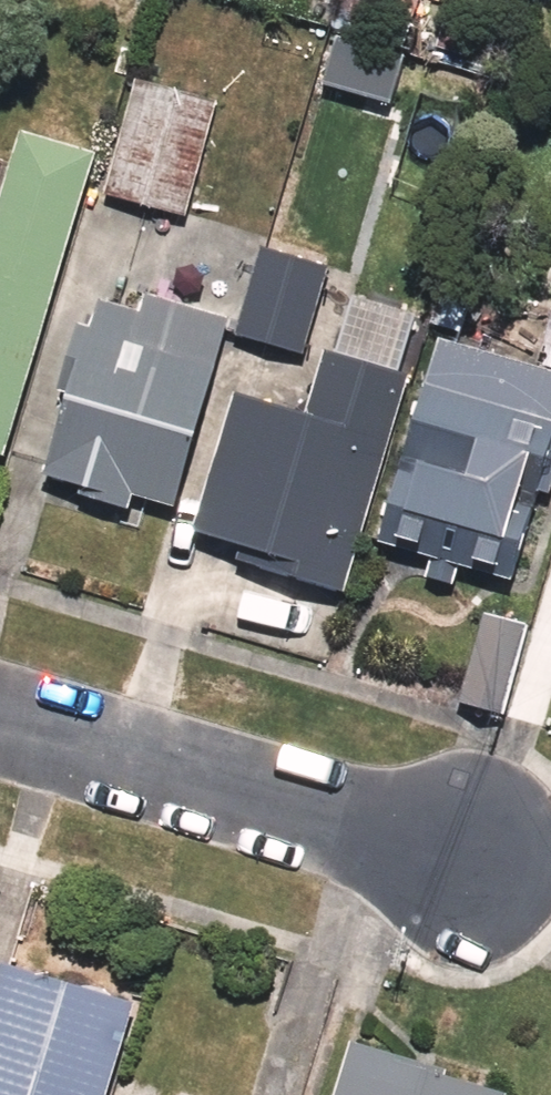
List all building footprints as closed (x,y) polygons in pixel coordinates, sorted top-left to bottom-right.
[(399,56),(330,38),(317,89),(386,106),(399,56)] [(174,222),(218,93),(137,66),(94,195),(174,222)] [(11,451),(88,152),(6,131),(0,156),(0,448),(11,451)] [(291,361),(322,270),(256,248),(225,338),(291,361)] [(124,505),(127,495),(160,505),(212,319),(82,283),(30,468),(27,478),(124,505)] [(448,558),(486,569),(513,473),(532,478),(547,423),(520,415),(532,375),(419,343),(397,420),(455,437),(446,469),(388,452),(364,535),(426,552),(432,532),(453,539),(448,558)] [(400,375),(321,352),(304,409),(225,386),(179,545),(337,591),(400,375)] [(519,625),(471,610),(443,700),(490,715),(519,625)] [(125,1002),(0,964),(0,1094),(96,1094),(125,1002)] [(323,1094),(505,1094),(510,1078),(342,1030),(323,1094)]
